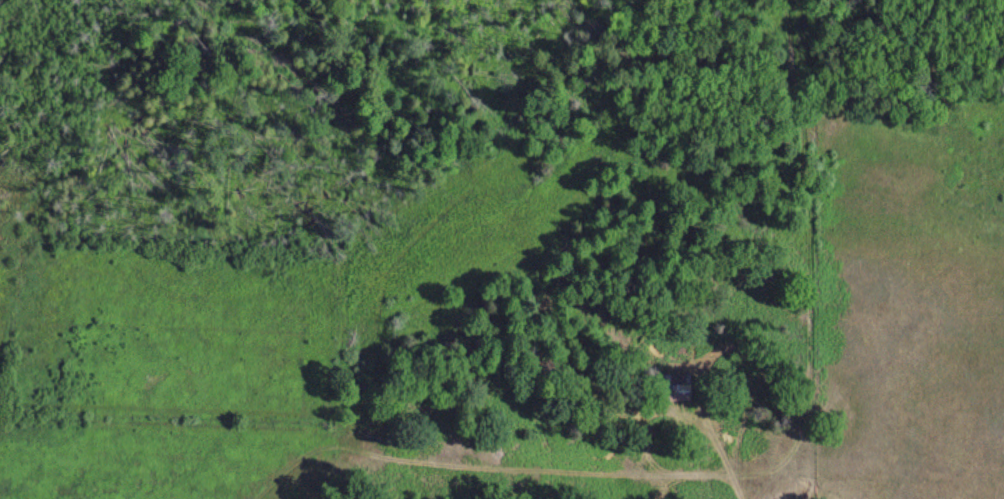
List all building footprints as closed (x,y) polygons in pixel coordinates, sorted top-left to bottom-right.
[(685,399),(685,376),(662,376),(662,399),(685,399)]
